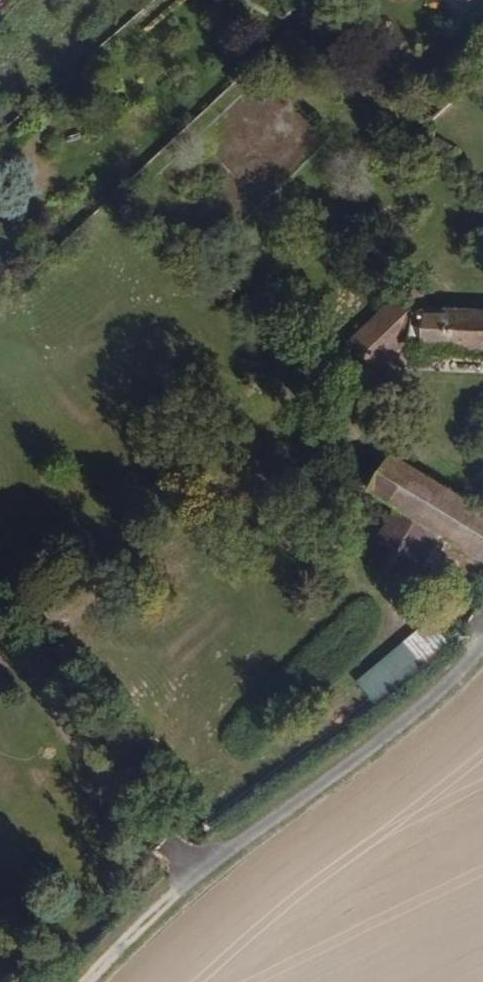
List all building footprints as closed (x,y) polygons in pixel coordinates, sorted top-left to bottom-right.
[(378,375),(405,345),(411,333),(414,350),(482,350),(482,293),(475,293),(474,306),(417,303),(411,311),(396,297),(351,350),(378,375)] [(388,557),(410,521),(423,530),(432,515),(448,527),(439,538),(482,570),(482,501),(397,443),(377,471),(399,486),(380,517),(389,523),(373,547),(388,557)] [(447,654),(427,628),(357,683),(377,708),(447,654)]
